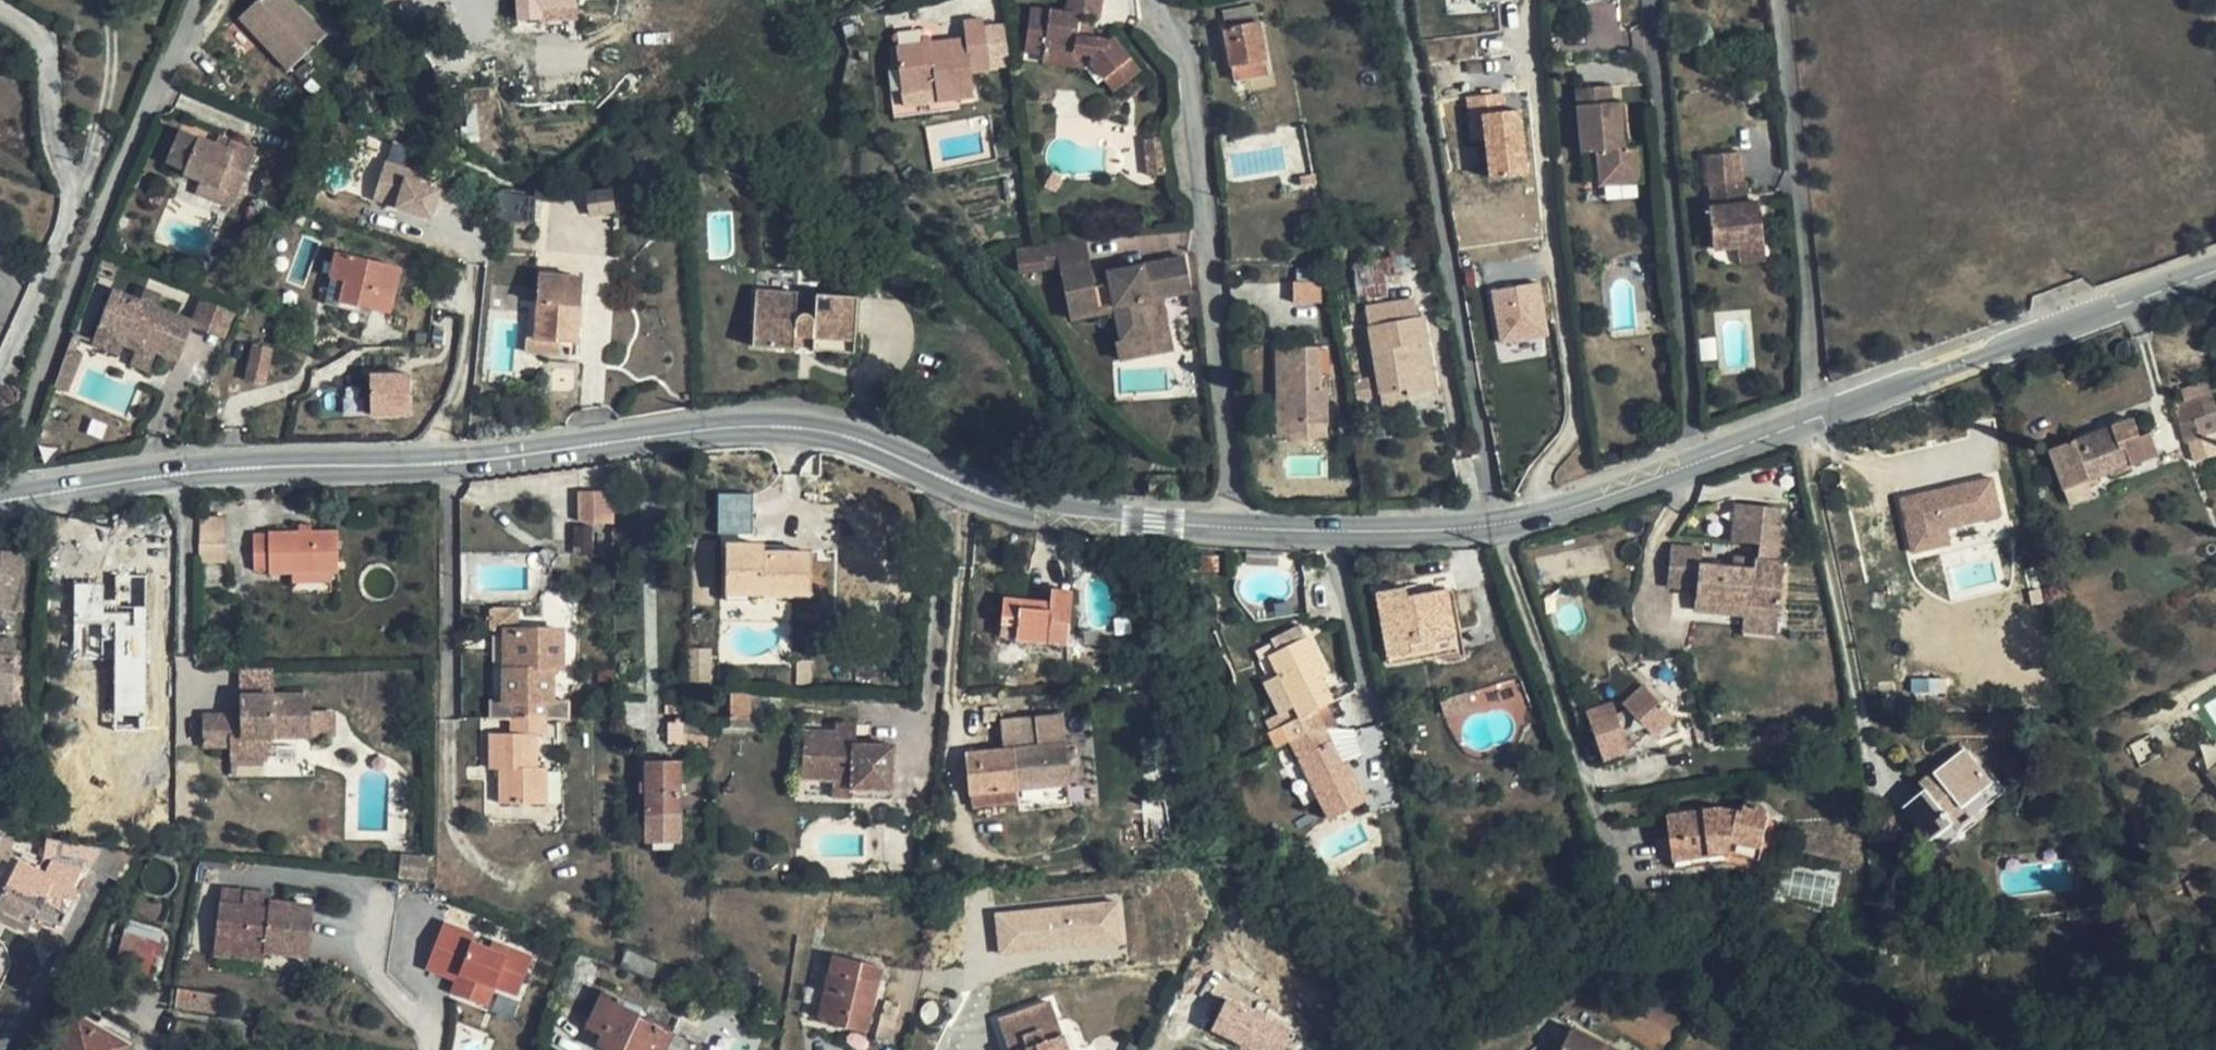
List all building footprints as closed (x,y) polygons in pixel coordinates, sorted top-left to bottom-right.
[(294,0),(259,0),(248,10),(270,33),(262,41),(290,71),(327,34),(298,4),(294,0)] [(520,20),(541,19),(541,4),(577,4),(577,0),(520,0),(520,20)] [(1068,13),(1050,10),(1049,16),(1030,14),(1027,38),(1046,41),(1044,53),(1075,57),(1076,52),(1097,54),(1090,61),(1104,78),(1109,74),(1119,86),(1140,70),(1113,37),(1108,41),(1078,37),(1081,16),(1100,18),(1103,0),(1069,0),(1068,13)] [(1225,29),(1231,64),(1266,59),(1260,26),(1286,21),(1282,0),(1234,0),(1231,1),(1219,3),(1225,29)] [(270,33),(248,10),(241,18),(262,41),(270,33)] [(985,26),(984,19),(964,22),(966,39),(897,47),(903,91),(937,86),(939,101),(975,97),(971,73),(991,70),(989,59),(985,26)] [(1002,23),(985,26),(989,59),(1007,56),(1002,23)] [(1026,51),(1044,53),(1046,41),(1027,38),(1026,51)] [(1086,68),(1090,61),(1097,54),(1076,52),(1075,57),(1074,66),(1086,68)] [(1075,57),(1044,53),(1043,62),(1074,66),(1075,57)] [(1270,75),(1266,59),(1231,64),(1234,81),(1270,75)] [(1090,61),(1086,68),(1098,83),(1104,78),(1090,61)] [(1109,74),(1104,78),(1113,91),(1119,86),(1109,74)] [(1612,103),(1610,85),(1574,88),(1580,153),(1595,151),(1598,185),(1640,182),(1637,146),(1624,148),(1621,102),(1612,103)] [(1465,97),(1469,139),(1483,138),(1487,180),(1529,176),(1522,92),(1465,97)] [(200,136),(182,128),(167,164),(185,172),(200,136)] [(216,143),(200,136),(185,172),(202,180),(237,195),(239,197),(258,152),(232,141),(228,148),(216,143)] [(232,141),(220,136),(216,143),(228,148),(232,141)] [(1161,138),(1145,139),(1149,176),(1166,174),(1161,138)] [(1748,179),(1745,150),(1720,153),(1723,182),(1726,182),(1729,205),(1726,205),(1730,247),(1745,245),(1771,242),(1766,201),(1751,202),(1748,179)] [(371,200),(431,221),(444,184),(384,163),(371,200)] [(1317,183),(1315,174),(1307,176),(1309,184),(1317,183)] [(1309,184),(1307,176),(1300,177),(1301,185),(1309,184)] [(237,195),(202,180),(197,193),(231,208),(237,195)] [(1638,198),(1638,184),(1605,185),(1605,199),(1638,198)] [(613,211),(610,191),(586,195),(589,215),(613,211)] [(1090,258),(1086,240),(1056,243),(1060,264),(1090,258)] [(1771,242),(1745,245),(1747,261),(1772,258),(1771,242)] [(1056,243),(1045,245),(1049,266),(1060,264),(1056,243)] [(1034,246),(1015,248),(1020,271),(1049,266),(1045,245),(1034,246)] [(1348,276),(1385,270),(1421,264),(1418,248),(1345,258),(1348,276)] [(402,268),(336,253),(331,276),(346,280),(341,301),(392,314),(402,268)] [(1193,292),(1186,258),(1143,266),(1109,272),(1111,281),(1096,285),(1092,268),(1090,258),(1060,264),(1070,319),(1116,309),(1123,340),(1152,334),(1146,300),(1163,297),(1193,292)] [(1109,272),(1108,265),(1092,268),(1096,285),(1111,281),(1109,272)] [(1389,292),(1385,270),(1348,276),(1352,298),(1389,292)] [(583,277),(541,274),(537,340),(562,342),(578,342),(583,277)] [(346,280),(331,276),(326,303),(339,307),(341,301),(346,280)] [(1295,304),(1321,302),(1319,282),(1293,285),(1295,304)] [(1547,338),(1542,282),(1492,287),(1498,343),(1547,338)] [(163,295),(147,288),(143,300),(158,306),(163,295)] [(143,300),(115,289),(93,346),(119,355),(122,345),(136,351),(156,358),(157,354),(178,361),(195,321),(158,306),(143,300)] [(1201,292),(1193,292),(1195,319),(1204,318),(1201,292)] [(801,351),(801,340),(818,341),(817,352),(860,354),(862,297),(819,295),(819,321),(817,317),(815,316),(813,316),(810,315),(808,315),(804,317),(802,320),(803,295),(760,293),(758,349),(801,351)] [(1152,334),(1155,354),(1173,350),(1163,297),(1146,300),(1152,334)] [(1418,316),(1415,297),(1364,306),(1380,394),(1395,391),(1407,389),(1408,396),(1438,391),(1424,316),(1418,316)] [(1120,361),(1155,354),(1152,334),(1123,340),(1115,341),(1120,361)] [(562,342),(537,340),(536,354),(561,356),(562,342)] [(273,351),(255,346),(247,378),(266,383),(273,351)] [(1319,387),(1319,347),(1278,347),(1279,388),(1287,388),(1287,398),(1288,424),(1327,423),(1326,386),(1319,387)] [(156,358),(136,351),(131,365),(150,372),(156,358)] [(78,377),(58,370),(46,407),(65,413),(78,377)] [(369,418),(411,416),(409,370),(367,372),(369,418)] [(1287,398),(1287,388),(1279,388),(1279,398),(1287,398)] [(1408,396),(1407,389),(1395,391),(1396,398),(1408,396)] [(2182,427),(2200,421),(2204,437),(2215,434),(2215,404),(2213,394),(2176,405),(2182,427)] [(2142,437),(2135,419),(2049,452),(2064,491),(2114,473),(2115,476),(2136,468),(2135,465),(2162,455),(2153,433),(2142,437)] [(2200,421),(2182,427),(2187,442),(2204,437),(2200,421)] [(1327,437),(1327,423),(1288,424),(1288,437),(1327,437)] [(1948,529),(2002,517),(1993,475),(1897,496),(1910,553),(1951,545),(1948,529)] [(614,524),(613,491),(580,492),(580,522),(594,521),(594,524),(614,524)] [(718,493),(719,534),(753,533),(752,492),(718,493)] [(1780,525),(1781,507),(1736,504),(1734,531),(1742,531),(1742,542),(1760,543),(1759,560),(1733,558),(1732,567),(1699,565),(1701,549),(1673,546),(1670,586),(1697,589),(1695,609),(1744,614),(1779,617),(1784,562),(1787,525),(1780,525)] [(228,518),(201,517),(200,543),(228,544),(228,518)] [(594,526),(574,526),(574,554),(594,555),(594,526)] [(340,573),(338,530),(313,531),(300,531),(269,531),(269,534),(255,534),(255,571),(270,571),(270,574),(293,574),(334,573),(340,573)] [(1742,531),(1734,531),(1733,541),(1742,542),(1742,531)] [(228,544),(200,543),(200,562),(228,563),(228,544)] [(755,555),(755,544),(727,544),(727,594),(813,594),(813,552),(765,552),(765,555),(755,555)] [(765,552),(765,544),(755,544),(755,555),(765,555),(765,552)] [(0,554),(0,608),(20,609),(23,555),(0,554)] [(334,583),(334,573),(293,574),(294,584),(334,583)] [(110,582),(73,582),(74,627),(114,627),(114,715),(146,715),(145,574),(110,574),(110,582)] [(1408,596),(1406,587),(1377,592),(1389,656),(1435,648),(1436,655),(1466,650),(1463,634),(1455,635),(1446,589),(1408,596)] [(1073,592),(1052,590),(1051,603),(1050,612),(1020,610),(1021,601),(1004,599),(1002,623),(1008,623),(1019,624),(1017,639),(1069,642),(1073,592)] [(1051,603),(1021,601),(1020,610),(1050,612),(1051,603)] [(506,630),(516,630),(519,630),(519,607),(493,608),(494,631),(506,630)] [(1779,617),(1744,614),(1742,631),(1778,634),(1779,617)] [(1019,624),(1008,623),(1007,638),(1017,639),(1019,624)] [(512,719),(547,719),(570,719),(570,718),(570,701),(569,701),(553,700),(552,669),(563,668),(563,630),(519,630),(516,630),(516,668),(506,668),(506,700),(493,700),(491,701),(491,719),(512,719)] [(516,630),(506,630),(506,668),(516,668),(516,630)] [(1327,676),(1307,637),(1269,656),(1294,707),(1300,718),(1283,726),(1290,742),(1330,820),(1368,800),(1349,762),(1344,764),(1325,727),(1316,710),(1333,701),(1323,678),(1327,676)] [(16,658),(18,657),(18,639),(0,638),(0,657),(16,658)] [(1436,655),(1435,648),(1389,656),(1390,664),(1436,655)] [(711,681),(710,650),(691,650),(691,681),(711,681)] [(15,690),(16,658),(0,657),(0,689),(15,690)] [(1643,683),(1622,700),(1653,739),(1675,721),(1643,683)] [(13,705),(15,690),(0,689),(0,704),(13,705)] [(750,694),(731,694),(731,719),(750,719),(750,694)] [(750,694),(750,719),(750,726),(765,726),(765,694),(750,694)] [(1473,714),(1467,694),(1442,701),(1447,722),(1473,714)] [(314,696),(244,696),(244,704),(250,704),(250,715),(244,715),(206,715),(206,747),(235,748),(235,759),(271,759),(271,736),(296,736),(296,716),(314,716),(314,713),(314,696)] [(1585,711),(1603,762),(1630,753),(1612,701),(1585,711)] [(1300,718),(1294,707),(1278,715),(1283,726),(1300,718)] [(686,711),(686,722),(697,723),(697,711),(686,711)] [(296,716),(296,736),(313,736),(337,736),(337,713),(314,713),(314,716),(296,716)] [(1059,715),(1035,717),(1002,720),(1005,749),(966,753),(970,795),(971,795),(1018,789),(1042,786),(1067,784),(1059,715)] [(547,719),(512,719),(512,734),(491,734),(491,769),(501,769),(501,804),(548,803),(548,768),(538,768),(538,734),(547,734),(547,719)] [(686,734),(686,722),(669,722),(669,744),(686,744),(686,734)] [(686,722),(686,734),(709,736),(709,724),(697,723),(686,722)] [(857,724),(836,724),(836,734),(857,734),(857,724)] [(1353,729),(1325,727),(1344,764),(1349,762),(1362,755),(1353,729)] [(708,746),(709,736),(686,734),(686,744),(708,746)] [(836,734),(804,734),(803,778),(835,779),(853,780),(853,798),(875,798),(875,789),(894,789),(895,745),(857,744),(857,734),(836,734)] [(313,736),(296,736),(271,736),(271,759),(235,759),(236,772),(314,775),(313,736)] [(1993,784),(1965,750),(1936,773),(1942,781),(1929,791),(1928,789),(1905,808),(1933,842),(1936,839),(1955,823),(1960,830),(1974,819),(1964,807),(1993,784)] [(682,814),(681,761),(647,762),(647,782),(647,793),(647,815),(682,814)] [(2207,775),(2215,783),(2215,782),(2215,766),(2207,775)] [(1942,781),(1936,773),(1923,784),(1928,789),(1929,791),(1942,781)] [(853,780),(835,779),(834,797),(853,798),(853,780)] [(2007,791),(1998,780),(1993,784),(1964,807),(1974,819),(2007,791)] [(1042,786),(1018,789),(1020,803),(1021,814),(1045,811),(1042,786)] [(894,789),(875,789),(875,798),(894,798),(894,789)] [(1020,803),(1018,789),(971,795),(973,809),(1020,803)] [(1765,807),(1760,805),(1755,804),(1754,804),(1749,806),(1747,809),(1746,814),(1740,813),(1721,809),(1705,812),(1668,817),(1674,861),(1711,856),(1724,854),(1732,855),(1761,861),(1764,848),(1768,825),(1770,817),(1768,816),(1767,813),(1766,809),(1765,807)] [(1960,830),(1955,823),(1936,839),(1945,849),(1964,834),(1960,830)] [(48,839),(45,853),(55,855),(46,873),(20,861),(0,900),(0,908),(20,918),(24,911),(36,918),(45,922),(60,930),(80,890),(75,888),(88,861),(94,862),(101,848),(48,839)] [(403,853),(403,876),(430,877),(431,854),(403,853)] [(2213,889),(2206,872),(2186,881),(2194,898),(2213,889)] [(245,892),(223,890),(221,902),(243,905),(245,892)] [(255,893),(245,892),(243,905),(221,902),(216,945),(265,951),(310,956),(316,906),(270,902),(270,908),(253,906),(255,893)] [(271,895),(255,893),(253,906),(270,908),(270,902),(271,895)] [(1122,900),(994,911),(998,960),(1126,949),(1122,900)] [(16,928),(20,918),(0,908),(0,920),(16,928)] [(20,918),(16,928),(28,934),(32,927),(36,918),(24,911),(20,918)] [(2082,918),(2081,911),(2068,912),(2070,920),(2082,918)] [(45,922),(36,918),(32,927),(41,931),(45,922)] [(440,923),(424,971),(452,980),(447,995),(487,1008),(494,988),(520,997),(534,954),(440,923)] [(160,934),(128,924),(115,966),(147,975),(151,962),(159,964),(162,958),(167,942),(158,939),(160,934)] [(265,951),(216,945),(215,954),(264,959),(265,951)] [(659,964),(628,950),(622,965),(652,978),(659,964)] [(862,961),(834,955),(819,1018),(848,1024),(847,1027),(868,1032),(883,967),(862,961)] [(605,991),(596,1011),(589,1028),(604,1035),(599,1047),(607,1049),(656,1049),(658,1047),(653,1044),(661,1027),(639,1017),(643,1008),(605,991)] [(494,992),(489,1012),(514,1018),(519,998),(494,992)] [(212,1004),(174,998),(172,1012),(210,1017),(212,1004)] [(1051,1000),(999,1019),(1010,1049),(1068,1049),(1051,1000)] [(1209,1035),(1252,1049),(1284,1049),(1292,1025),(1221,1000),(1209,1035)] [(567,1033),(583,1040),(589,1028),(596,1011),(581,1004),(567,1033)] [(1571,1016),(1553,1049),(1637,1049),(1571,1016)] [(79,1019),(62,1049),(122,1049),(124,1046),(79,1019)] [(278,1032),(256,1027),(254,1036),(266,1038),(265,1042),(275,1045),(278,1032)] [(665,1049),(669,1049),(676,1034),(661,1027),(653,1044),(658,1047),(665,1049)] [(589,1028),(583,1040),(599,1047),(604,1035),(589,1028)]
